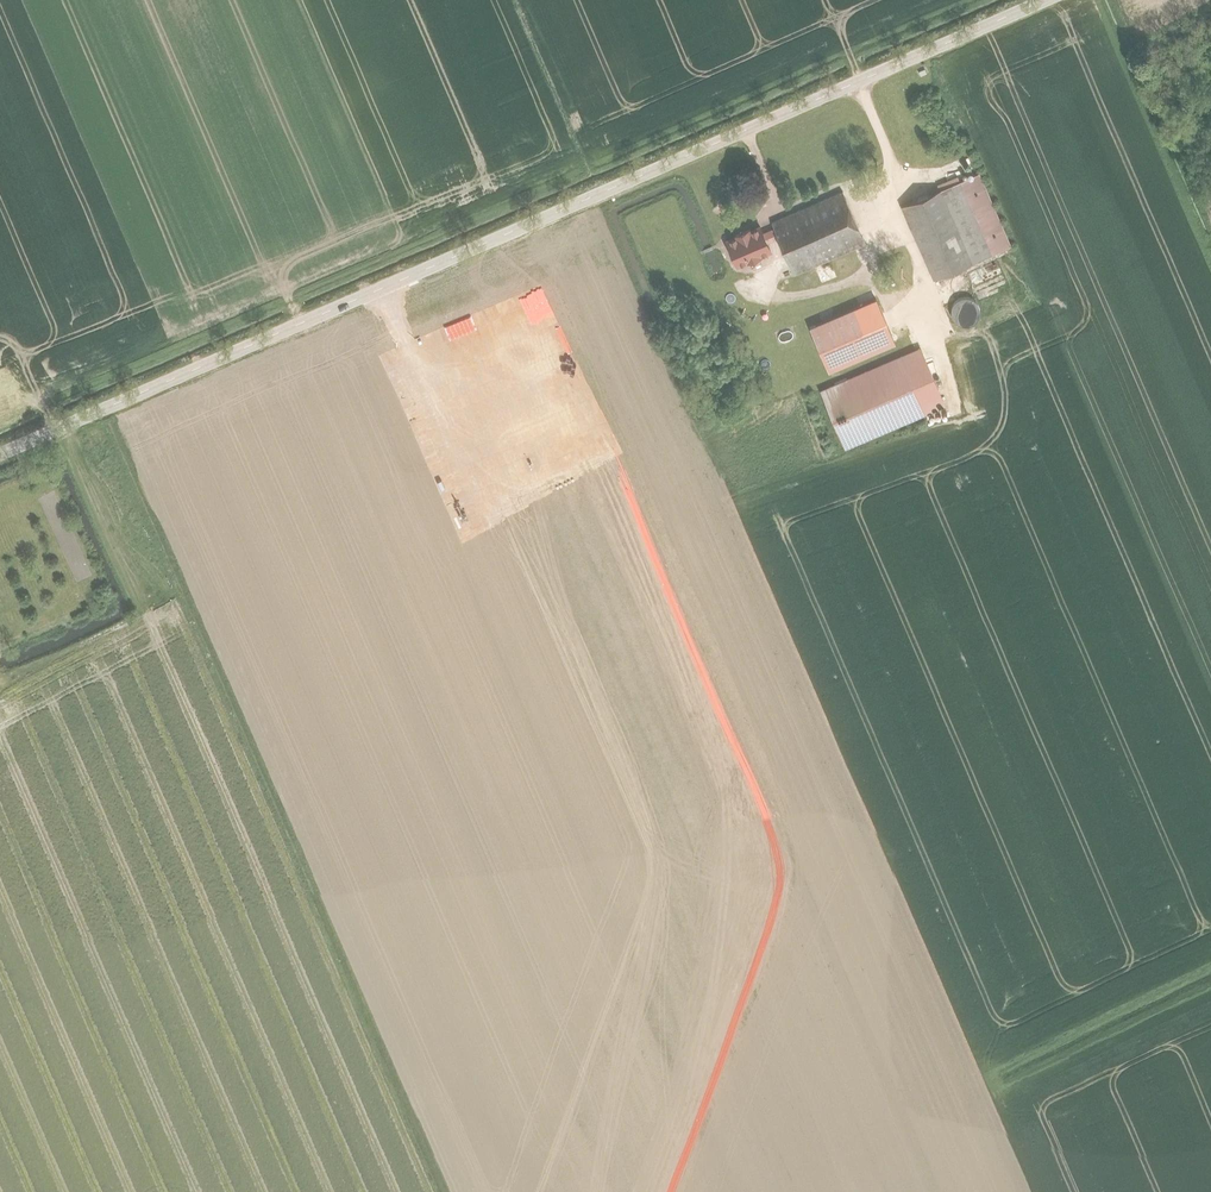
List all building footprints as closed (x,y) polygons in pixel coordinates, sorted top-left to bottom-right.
[(978,172),(903,204),(934,277),(1009,245),(978,172)] [(844,189),(771,221),(773,226),(778,237),(794,273),(867,240),(844,189)] [(772,250),(768,242),(763,231),(760,225),(723,242),(734,267),(772,250)] [(768,242),(778,237),(773,226),(763,231),(768,242)] [(875,298),(808,327),(827,371),(894,342),(875,298)] [(952,301),(953,325),(977,323),(975,299),(952,301)] [(920,347),(819,391),(845,450),(946,406),(920,347)]
